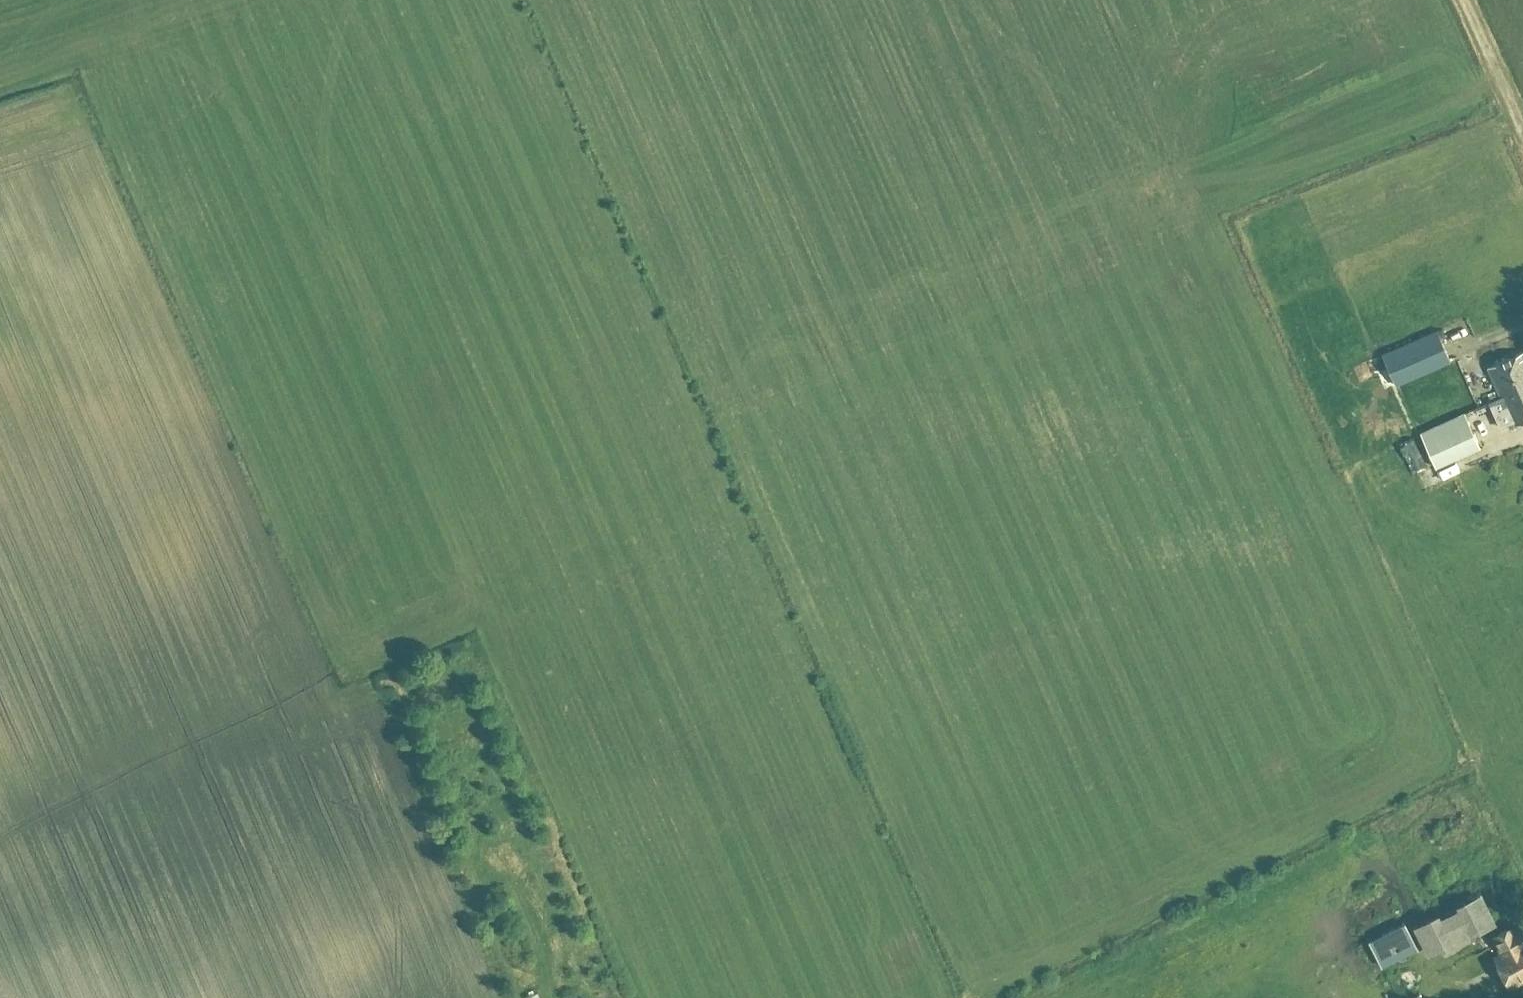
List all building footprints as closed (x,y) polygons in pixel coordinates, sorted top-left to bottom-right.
[(1438,332),(1382,355),(1395,385),(1450,361),(1438,332)] [(1487,367),(1514,426),(1522,422),(1522,351),(1487,367)] [(1481,446),(1464,410),(1420,431),(1436,467),(1481,446)] [(1476,908),(1429,930),(1437,946),(1450,940),(1448,937),(1469,927),(1471,930),(1484,924),(1476,908)] [(1409,917),(1371,933),(1378,950),(1416,935),(1409,917)] [(1493,954),(1510,986),(1522,980),(1522,919),(1515,924),(1514,922),(1490,935),(1498,951),(1493,954)]
